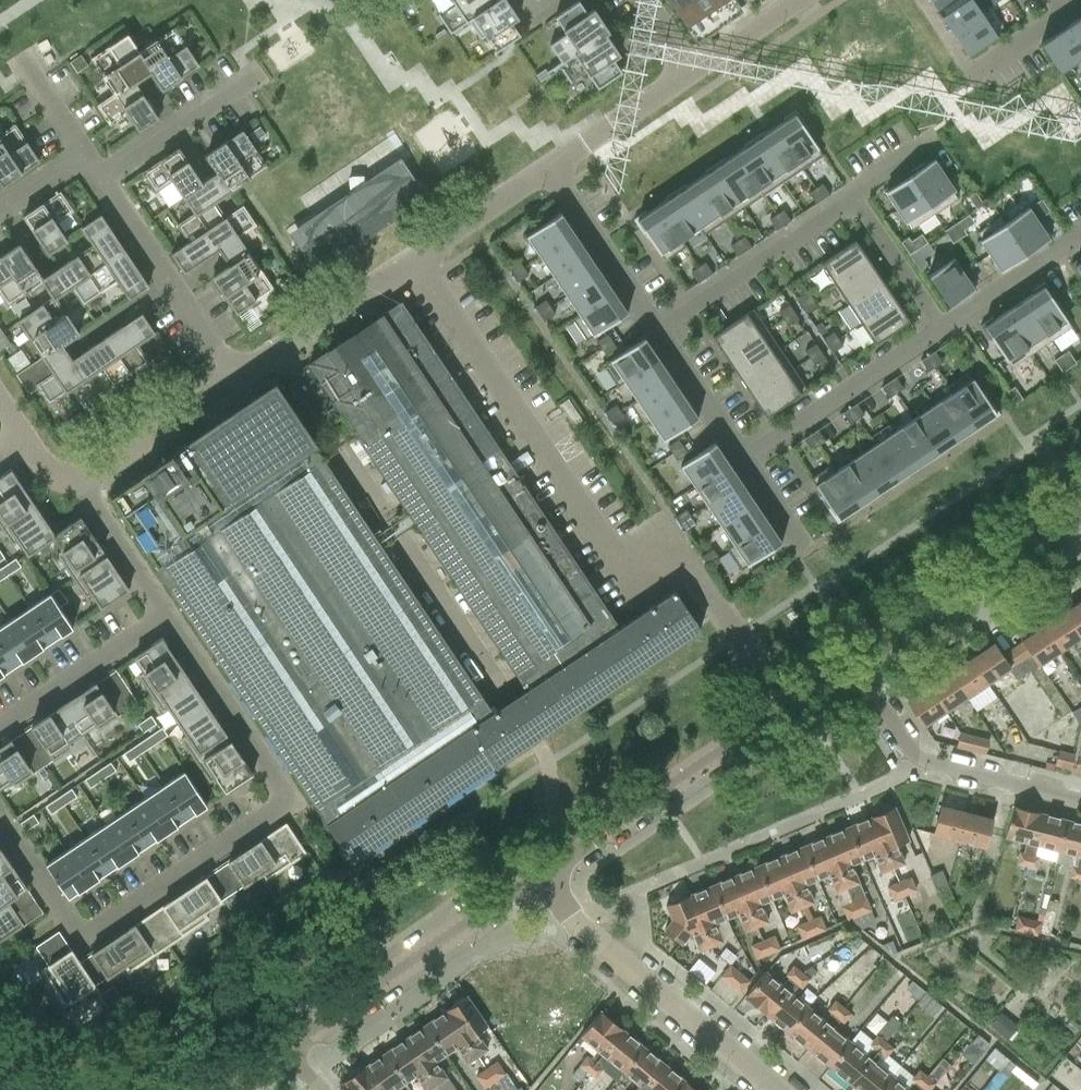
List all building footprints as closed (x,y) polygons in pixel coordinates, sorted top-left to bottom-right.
[(496,0),(451,0),(454,5),(439,14),(438,15),(449,32),(496,0)] [(506,0),(497,0),(496,0),(449,32),(450,34),(452,32),(462,26),(469,21),(480,38),(484,35),(496,52),(520,36),(511,23),(518,18),(506,0)] [(697,43),(713,32),(703,18),(730,0),(668,0),(697,43)] [(950,30),(953,28),(979,10),(978,8),(972,0),(934,0),(931,2),(950,30)] [(991,0),(984,0),(978,4),(983,11),(994,4),(991,0)] [(561,63),(562,63),(606,34),(609,32),(595,12),(589,16),(580,4),(556,20),(557,21),(558,21),(565,32),(564,33),(567,37),(551,47),(561,63)] [(950,30),(969,57),(998,38),(979,10),(953,28),(950,30)] [(1071,24),(1080,39),(1080,17),(1071,24)] [(1040,44),(1060,74),(1080,60),(1080,39),(1071,24),(1040,44)] [(455,36),(464,29),(462,26),(452,32),(455,36)] [(162,90),(198,65),(174,29),(139,53),(152,71),(150,72),(162,90)] [(437,39),(445,32),(443,29),(434,35),(437,39)] [(606,34),(562,63),(558,66),(570,83),(571,82),(571,81),(586,72),(597,89),(621,72),(613,60),(620,55),(607,36),(606,34)] [(91,59),(114,94),(115,96),(134,83),(150,72),(152,71),(139,53),(127,35),(91,59)] [(77,73),(88,65),(80,55),(70,62),(77,73)] [(547,73),(547,72),(545,69),(536,75),(538,79),(547,73)] [(547,73),(547,72),(547,73),(538,79),(540,82),(549,76),(547,73)] [(127,113),(139,130),(158,118),(134,83),(115,96),(114,94),(97,106),(110,125),(127,113)] [(803,126),(805,125),(796,110),(782,119),(784,121),(774,128),(802,169),(822,155),(803,126)] [(3,186),(39,161),(15,125),(14,125),(4,133),(0,127),(0,182),(3,186)] [(774,128),(765,134),(763,132),(753,139),(782,182),(802,169),(774,128)] [(242,131),(206,156),(218,173),(230,192),(267,168),(242,131)] [(286,229),(285,230),(309,266),(332,251),(375,222),(422,190),(403,161),(407,159),(410,157),(394,133),(299,198),(304,205),(309,213),(286,229)] [(782,182),(753,139),(743,145),(745,148),(735,154),(763,195),(782,182)] [(178,149),(142,173),(155,192),(157,190),(168,206),(183,196),(202,184),(178,149)] [(763,195),(735,154),(726,160),(724,158),(714,165),(743,208),(763,195)] [(935,214),(957,199),(953,192),(955,190),(934,159),(925,165),(924,163),(908,173),(935,214)] [(696,180),(724,221),(743,208),(714,165),(704,172),(706,174),(696,180)] [(183,196),(194,214),(206,231),(225,218),(214,202),(230,192),(218,173),(202,184),(183,196)] [(908,173),(892,184),(893,186),(884,192),(905,224),(908,222),(912,229),(935,214),(908,173)] [(685,184),(675,191),(700,228),(699,229),(703,235),(704,234),(724,221),(696,180),(687,187),(685,184)] [(815,188),(822,199),(829,195),(822,184),(815,188)] [(815,188),(808,193),(815,204),(822,199),(815,188)] [(667,200),(657,206),(680,241),(681,240),(685,238),(691,234),(699,229),(700,228),(675,191),(665,198),(667,200)] [(976,210),(983,205),(975,192),(968,197),(976,210)] [(60,193),(23,217),(48,253),(67,240),(55,223),(72,211),(60,193)] [(1042,199),(1035,204),(1043,216),(1050,211),(1042,199)] [(646,211),(633,219),(643,234),(645,233),(664,261),(685,248),(686,247),(681,240),(680,241),(657,206),(648,213),(646,211)] [(242,207),(225,218),(206,231),(219,250),(230,266),(248,253),(238,237),(255,225),(242,207)] [(1027,257),(1043,247),(1041,245),(1050,239),(1029,207),(1005,224),(1027,257)] [(776,214),(783,226),(790,221),(783,210),(776,214)] [(574,233),(561,213),(526,236),(539,256),(574,233)] [(171,254),(184,273),(219,250),(206,231),(194,214),(177,225),(189,243),(171,254)] [(776,214),(769,219),(776,230),(783,226),(776,214)] [(969,214),(958,222),(962,229),(974,221),(969,214)] [(100,215),(82,228),(93,245),(76,257),(88,275),(124,251),(100,215)] [(1005,224),(1001,217),(977,233),(981,239),(979,241),(1000,272),(1009,266),(1011,268),(1027,257),(1005,224)] [(958,222),(951,226),(959,239),(966,234),(962,229),(958,222)] [(951,226),(944,231),(952,244),(959,239),(951,226)] [(574,233),(539,256),(553,276),(587,253),(574,233)] [(917,249),(928,242),(922,233),(911,240),(917,249)] [(744,236),(737,241),(744,252),(751,247),(744,236)] [(901,242),(909,254),(917,249),(911,240),(908,237),(901,242)] [(744,252),(737,241),(730,245),(737,256),(744,252)] [(834,284),(869,261),(855,241),(821,264),(834,284)] [(928,242),(917,249),(922,257),(933,250),(928,242)] [(43,280),(19,245),(0,258),(0,294),(7,306),(42,282),(44,281),(43,280)] [(917,249),(909,254),(920,270),(927,265),(922,257),(917,249)] [(100,293),(118,282),(129,299),(148,287),(124,251),(88,275),(100,293)] [(248,253),(230,266),(212,277),(236,314),(273,289),(248,253)] [(587,253),(553,276),(566,296),(601,273),(587,253)] [(83,305),(100,293),(88,275),(76,257),(43,280),(44,281),(42,282),(53,298),(54,299),(56,298),(71,288),(83,305)] [(953,258),(928,275),(950,309),(967,297),(966,295),(975,289),(953,258)] [(1070,265),(1080,280),(1080,279),(1080,258),(1070,265)] [(513,275),(524,268),(519,261),(508,268),(513,275)] [(869,261),(834,284),(848,304),(882,281),(869,261)] [(712,273),(705,262),(698,267),(705,278),(712,273)] [(705,278),(698,267),(691,271),(698,283),(705,278)] [(524,268),(513,275),(517,282),(528,275),(524,268)] [(601,273),(566,296),(576,311),(579,315),(579,316),(614,293),(601,273)] [(289,276),(278,283),(286,294),(296,287),(289,276)] [(861,324),(895,301),(882,281),(848,304),(861,324)] [(1051,341),(1071,327),(1052,298),(1054,297),(1044,282),(1031,291),(1033,293),(1023,300),(1051,341)] [(579,315),(572,319),(573,321),(586,340),(627,313),(614,293),(579,316),(579,315)] [(796,300),(801,307),(812,300),(807,293),(796,300)] [(53,298),(18,321),(42,357),(61,344),(79,333),(56,298),(54,299),(53,298)] [(550,307),(545,300),(534,307),(539,314),(550,307)] [(812,300),(801,307),(806,314),(816,307),(812,300)] [(1031,354),(1051,341),(1023,300),(1003,313),(1031,354)] [(895,301),(861,324),(874,344),(909,321),(895,301)] [(653,605),(619,628),(400,303),(308,365),(526,690),(510,701),(491,713),(274,387),(109,498),(218,660),(328,823),(326,824),(352,861),(497,764),(497,765),(535,740),(662,654),(673,647),(698,629),(697,627),(673,592),(653,605)] [(783,319),(794,312),(789,305),(778,312),(783,319)] [(550,307),(539,314),(543,321),(555,314),(550,307)] [(766,329),(753,309),(712,337),(725,357),(766,329)] [(798,319),(794,312),(783,319),(788,326),(798,319)] [(1003,313),(994,319),(993,317),(980,326),(989,340),(991,339),(1011,368),(1031,354),(1003,313)] [(154,333),(141,314),(106,338),(130,374),(148,362),(137,345),(154,333)] [(766,329),(725,357),(739,377),(780,349),(766,329)] [(822,339),(827,346),(838,339),(833,332),(822,339)] [(10,344),(3,333),(0,335),(0,350),(10,344)] [(607,334),(596,341),(601,348),(612,341),(607,334)] [(85,379),(100,369),(121,400),(139,388),(130,374),(106,338),(72,360),(85,379)] [(644,338),(603,365),(617,385),(618,387),(624,383),(623,381),(658,358),(644,338)] [(838,339),(827,346),(832,353),(843,346),(838,339)] [(612,341),(601,348),(606,355),(617,348),(612,341)] [(85,379),(72,360),(61,344),(42,357),(16,375),(27,392),(36,386),(48,404),(85,379)] [(809,358),(820,351),(815,344),(805,351),(809,358)] [(16,370),(27,360),(17,348),(6,358),(16,370)] [(752,397),(793,369),(780,349),(739,377),(752,397)] [(820,351),(809,358),(814,365),(825,358),(820,351)] [(935,367),(942,362),(934,351),(928,356),(935,367)] [(1061,355),(1069,368),(1076,363),(1068,351),(1061,355)] [(1069,368),(1061,355),(1053,360),(1062,373),(1069,368)] [(935,367),(928,356),(921,360),(928,371),(935,367)] [(658,358),(623,381),(624,383),(636,400),(637,401),(671,378),(658,358)] [(752,397),(766,417),(807,389),(793,369),(752,397)] [(948,386),(947,387),(951,393),(953,392),(976,427),(985,421),(986,423),(1000,414),(990,400),(988,401),(968,372),(948,386)] [(636,400),(630,404),(630,405),(644,425),(644,426),(650,421),(685,398),(671,378),(637,401),(636,400)] [(888,382),(896,393),(903,388),(895,378),(888,382)] [(896,393),(888,382),(881,387),(889,398),(896,393)] [(1022,399),(1014,386),(1007,391),(1015,404),(1022,399)] [(947,396),(933,406),(957,442),(967,436),(966,434),(976,427),(953,392),(951,393),(947,396)] [(698,418),(685,398),(650,421),(663,441),(698,418)] [(849,408),(857,419),(864,414),(856,404),(849,408)] [(605,412),(609,419),(620,412),(616,405),(605,412)] [(933,406),(913,419),(936,453),(946,447),(947,449),(957,442),(933,406)] [(857,419),(849,408),(842,413),(850,424),(857,419)] [(620,412),(609,419),(614,426),(625,419),(620,412)] [(79,413),(69,419),(75,430),(86,423),(79,413)] [(894,432),(918,469),(928,462),(927,460),(936,453),(913,419),(894,432)] [(818,445),(825,441),(817,430),(810,435),(818,445)] [(874,445),(897,480),(907,473),(908,475),(918,469),(894,432),(874,445)] [(818,445),(810,435),(803,439),(811,450),(818,445)] [(678,439),(667,447),(672,454),(683,446),(678,439)] [(728,463),(715,443),(680,466),(694,486),(728,463)] [(855,458),(879,495),(889,488),(888,486),(897,480),(874,445),(855,458)] [(683,446),(672,454),(676,461),(687,453),(683,446)] [(831,465),(858,506),(868,500),(869,502),(879,495),(855,458),(836,471),(832,464),(831,465)] [(728,463),(694,486),(707,506),(742,483),(728,463)] [(849,512),(858,506),(831,465),(810,479),(829,507),(827,509),(837,523),(850,514),(849,512)] [(15,477),(16,477),(11,469),(0,477),(1,478),(0,478),(0,526),(1,527),(33,505),(15,477)] [(720,526),(755,503),(742,483),(707,506),(720,526)] [(755,503),(720,526),(730,540),(733,544),(734,546),(768,522),(755,503)] [(33,505),(1,527),(13,544),(18,541),(28,555),(54,538),(55,537),(54,535),(33,505)] [(686,510),(676,517),(680,524),(691,517),(686,510)] [(691,517),(680,524),(685,531),(695,524),(691,517)] [(71,576),(104,554),(80,518),(54,535),(55,537),(54,538),(62,551),(57,555),(71,576)] [(733,544),(726,549),(727,550),(740,570),(782,542),(768,522),(734,546),(733,544)] [(702,556),(706,563),(717,556),(712,549),(702,556)] [(71,576),(86,597),(91,594),(101,609),(128,590),(104,554),(71,576)] [(8,576),(21,567),(15,559),(2,567),(8,576)] [(751,571),(755,578),(766,571),(761,564),(751,571)] [(58,589),(50,594),(59,608),(67,602),(58,589)] [(30,607),(53,641),(72,628),(59,608),(50,594),(30,607)] [(1066,612),(1080,635),(1080,602),(1066,612)] [(30,607),(11,621),(33,654),(53,641),(30,607)] [(1044,627),(1060,652),(1080,638),(1080,635),(1066,612),(1044,627)] [(0,628),(0,648),(13,668),(33,654),(11,621),(0,628)] [(1044,627),(1023,641),(1024,642),(1040,666),(1060,652),(1044,627)] [(149,692),(182,670),(166,646),(167,645),(162,637),(151,645),(151,646),(134,658),(144,673),(139,676),(149,692)] [(1024,642),(1013,649),(1028,672),(1037,666),(1038,667),(1040,666),(1024,642)] [(993,644),(971,659),(987,683),(1006,671),(1009,669),(1002,657),(993,644)] [(0,648),(0,676),(13,668),(0,648)] [(1013,649),(1002,657),(1009,669),(1017,679),(1028,672),(1013,649)] [(971,659),(950,673),(966,698),(987,683),(971,659)] [(176,721),(204,703),(182,670),(149,692),(162,712),(168,708),(176,721)] [(950,673),(929,687),(946,711),(966,698),(950,673)] [(63,705),(82,733),(95,724),(99,729),(138,703),(128,688),(107,702),(95,684),(63,705)] [(946,711),(929,687),(908,701),(924,726),(946,711)] [(193,757),(226,735),(204,703),(176,721),(186,736),(181,739),(193,757)] [(33,752),(43,767),(71,748),(68,742),(82,733),(63,705),(31,727),(43,745),(33,752)] [(1072,712),(1079,723),(1080,722),(1080,707),(1072,712)] [(143,733),(156,724),(150,716),(137,725),(143,733)] [(167,736),(162,728),(149,736),(154,744),(167,736)] [(226,735),(193,757),(209,782),(215,778),(225,793),(252,775),(226,735)] [(958,747),(972,750),(974,738),(961,735),(958,747)] [(149,736),(136,745),(142,753),(154,744),(149,736)] [(974,738),(972,750),(985,754),(988,742),(974,738)] [(33,752),(23,759),(11,741),(0,748),(0,788),(11,781),(14,786),(43,767),(33,752)] [(123,754),(129,762),(142,753),(136,745),(123,754)] [(1057,765),(1070,768),(1074,755),(1060,751),(1057,765)] [(103,779),(116,770),(110,762),(97,771),(103,779)] [(97,771),(84,780),(90,788),(103,779),(97,771)] [(164,785),(187,819),(207,805),(184,772),(164,785)] [(187,819),(164,785),(144,798),(167,832),(187,819)] [(71,789),(58,797),(64,805),(76,797),(71,789)] [(51,814),(64,805),(58,797),(45,806),(51,814)] [(167,832),(144,798),(124,812),(147,845),(167,832)] [(933,835),(958,842),(966,812),(941,806),(933,835)] [(1017,864),(1026,866),(1040,813),(1013,806),(1004,839),(1025,844),(1023,853),(1020,852),(1017,864)] [(895,807),(872,817),(894,868),(905,863),(898,846),(907,842),(910,841),(895,807)] [(147,845),(124,812),(105,825),(127,859),(147,845)] [(966,812),(958,842),(983,848),(991,819),(966,812)] [(1038,847),(1058,852),(1066,820),(1040,813),(1026,866),(1037,869),(1040,857),(1036,856),(1038,847)] [(25,831),(38,822),(33,814),(20,823),(25,831)] [(872,817),(849,826),(863,860),(874,856),(881,874),(894,868),(872,817)] [(1079,880),(1080,871),(1080,824),(1066,820),(1058,852),(1079,858),(1076,867),(1072,866),(1069,878),(1079,880)] [(243,886),(261,874),(265,880),(305,853),(285,824),(228,863),(243,886)] [(127,859),(105,825),(85,838),(108,872),(127,859)] [(849,826),(826,836),(848,888),(860,883),(852,865),(863,860),(849,826)] [(826,836),(803,846),(818,880),(828,876),(836,894),(848,888),(826,836)] [(108,872),(85,838),(65,851),(88,885),(108,872)] [(803,846),(781,856),(803,908),(814,903),(807,885),(818,880),(803,846)] [(12,867),(0,849),(0,875),(12,867)] [(88,885),(65,851),(46,865),(68,898),(88,885)] [(781,856),(758,866),(773,900),(783,895),(790,913),(803,908),(781,856)] [(905,863),(894,868),(900,884),(912,879),(905,863)] [(758,866),(735,875),(758,927),(769,923),(761,905),(773,900),(758,866)] [(1037,869),(1026,866),(1024,873),(1035,876),(1037,869)] [(0,875),(0,941),(23,926),(7,902),(26,888),(12,867),(0,875)] [(941,871),(930,876),(935,887),(938,886),(941,885),(946,883),(941,872),(941,871)] [(735,875),(712,885),(727,919),(737,915),(745,933),(758,927),(735,875)] [(148,916),(168,945),(208,919),(204,913),(221,901),(205,878),(148,916)] [(912,879),(900,884),(905,895),(917,890),(912,879)] [(860,883),(848,888),(855,903),(860,915),(872,910),(867,898),(860,883)] [(938,886),(935,887),(941,900),(944,899),(952,895),(946,883),(941,885),(938,886)] [(905,895),(900,884),(888,889),(893,901),(905,895)] [(712,885),(690,895),(711,945),(723,940),(716,924),(727,919),(712,885)] [(1045,886),(1040,906),(1046,908),(1048,900),(1052,888),(1045,886)] [(848,888),(836,894),(842,909),(847,920),(860,915),(855,903),(848,888)] [(248,893),(240,899),(250,915),(259,909),(248,893)] [(711,945),(690,895),(666,905),(673,920),(665,931),(683,944),(690,934),(692,933),(700,950),(711,945)] [(1024,898),(1022,908),(1031,910),(1034,901),(1024,898)] [(1042,923),(1039,933),(1049,935),(1057,903),(1052,902),(1051,901),(1049,901),(1048,900),(1046,908),(1042,923)] [(1036,922),(1042,923),(1046,908),(1040,906),(1036,922)] [(168,945),(148,916),(91,954),(107,978),(124,966),(128,972),(168,945)] [(820,916),(809,921),(809,923),(814,934),(825,929),(821,918),(820,916)] [(1017,917),(1014,929),(1039,936),(1039,933),(1042,923),(1036,922),(1017,917)] [(809,921),(796,927),(797,928),(802,939),(814,934),(809,923),(809,921)] [(41,955),(64,939),(58,931),(35,947),(41,955)] [(774,936),(763,941),(764,942),(769,953),(780,948),(775,938),(774,936)] [(763,941),(751,946),(751,948),(756,959),(769,953),(764,942),(763,941)] [(95,986),(79,962),(71,950),(41,970),(65,1006),(95,986)] [(722,977),(741,992),(750,981),(731,965),(722,977)] [(746,996),(767,1014),(801,973),(794,966),(786,976),(789,978),(783,985),(766,971),(746,996)] [(767,1014),(788,1031),(809,1007),(793,994),(799,986),(801,989),(809,979),(801,973),(767,1014)] [(912,982),(906,989),(920,1000),(926,993),(912,982)] [(112,986),(100,994),(111,1011),(123,1003),(112,986)] [(920,1000),(917,1004),(933,1016),(941,1006),(926,993),(920,1000)] [(467,997),(447,1011),(479,1057),(489,1050),(477,1034),(487,1027),(478,1014),(467,997)] [(788,1031),(809,1049),(843,1007),(836,1001),(828,1010),(831,1013),(825,1020),(809,1007),(788,1031)] [(1053,1005),(1047,1012),(1054,1017),(1059,1011),(1053,1005)] [(809,1049),(830,1066),(851,1041),(835,1028),(841,1021),(844,1023),(851,1014),(843,1007),(809,1049)] [(447,1011),(426,1026),(447,1056),(457,1049),(468,1065),(478,1057),(447,1011)] [(580,1065),(588,1072),(623,1030),(601,1012),(587,1029),(580,1037),(597,1051),(591,1058),(588,1056),(580,1065)] [(1018,1026),(1001,1012),(990,1025),(1007,1039),(1018,1026)] [(851,1041),(830,1066),(851,1084),(886,1042),(901,1024),(892,1016),(877,1035),(878,1035),(873,1041),(860,1031),(851,1041)] [(1070,1019),(1065,1025),(1074,1032),(1079,1026),(1070,1019)] [(426,1026),(406,1040),(438,1085),(448,1078),(437,1062),(447,1056),(426,1026)] [(589,1070),(588,1072),(596,1078),(603,1069),(600,1066),(606,1059),(607,1059),(623,1073),(644,1047),(623,1030),(589,1070)] [(971,1043),(961,1055),(972,1065),(982,1052),(989,1044),(978,1034),(971,1043)] [(385,1054),(406,1084),(416,1077),(425,1089),(431,1089),(438,1085),(406,1040),(385,1054)] [(851,1084),(859,1089),(881,1089),(893,1076),(900,1067),(887,1056),(893,1049),(886,1042),(851,1084)] [(665,1065),(644,1047),(623,1073),(639,1086),(635,1089),(644,1089),(665,1065)] [(998,1071),(1006,1077),(1011,1071),(1016,1065),(995,1047),(985,1060),(998,1071)] [(365,1069),(380,1089),(398,1089),(406,1084),(385,1054),(365,1069)] [(942,1059),(927,1076),(928,1077),(935,1083),(950,1065),(942,1059)] [(496,1062),(487,1069),(495,1080),(504,1073),(496,1062)] [(580,1065),(572,1075),(580,1081),(588,1072),(580,1065)] [(686,1082),(665,1065),(644,1089),(679,1089),(686,1082)] [(1016,1065),(1011,1071),(1032,1088),(1037,1082),(1016,1065)] [(881,1089),(917,1089),(928,1077),(920,1070),(914,1078),(900,1067),(893,1076),(881,1089)] [(365,1069),(344,1083),(350,1089),(380,1089),(365,1069)] [(487,1069),(476,1077),(484,1088),(495,1080),(487,1069)] [(998,1071),(983,1089),(996,1089),(1006,1077),(998,1071)] [(917,1089),(929,1089),(935,1083),(928,1077),(917,1089)]
